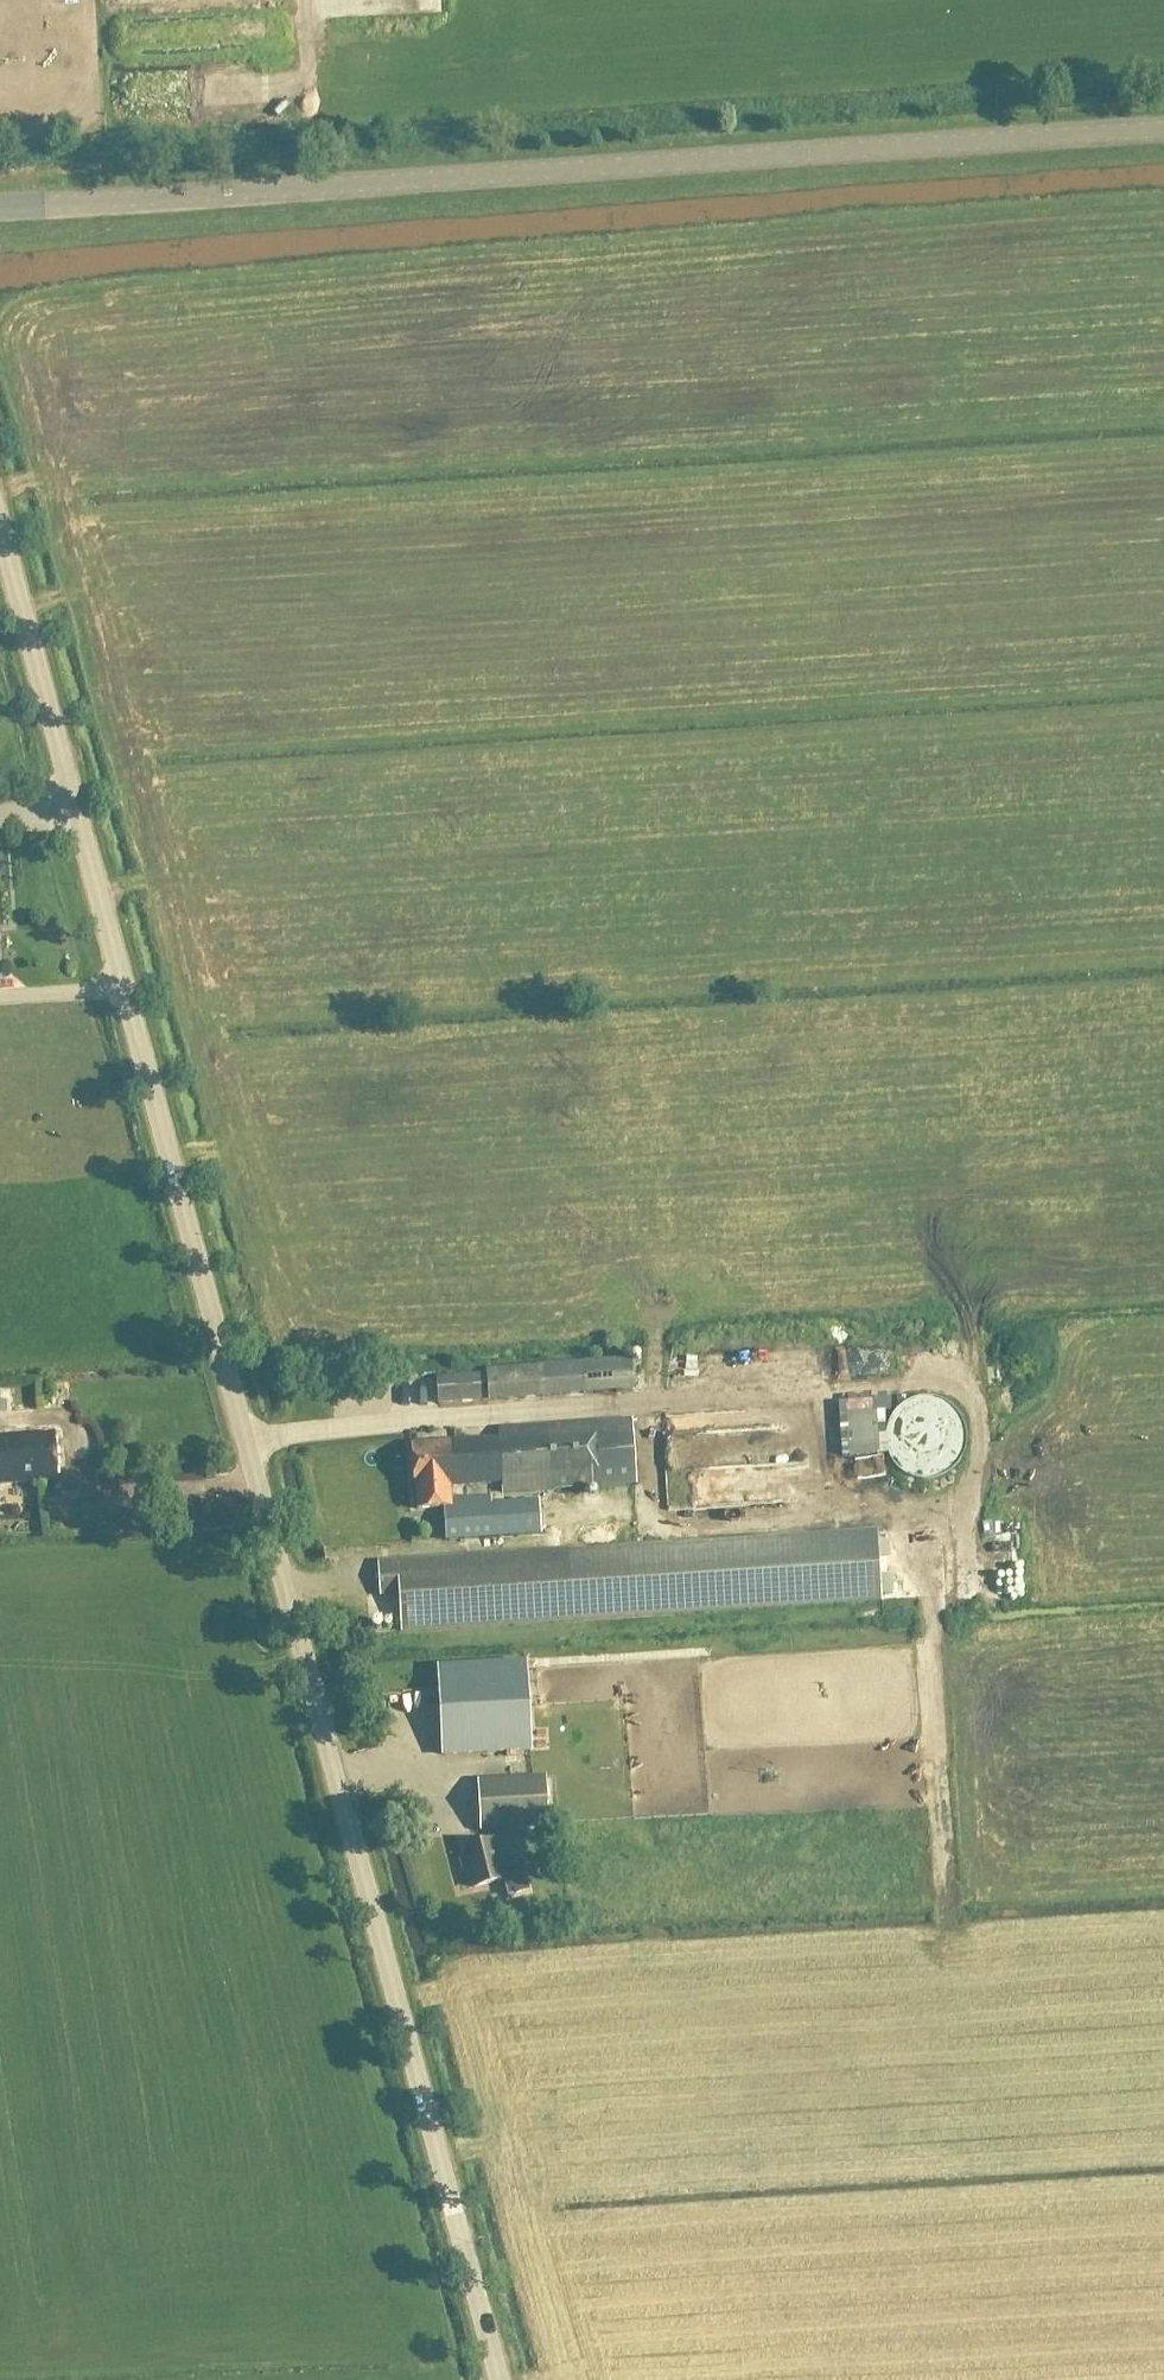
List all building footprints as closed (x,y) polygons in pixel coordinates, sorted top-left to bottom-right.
[(810,1383),(805,1358),(790,1362),(795,1386),(810,1383)] [(489,1404),(487,1377),(436,1380),(438,1408),(489,1404)] [(294,1394),(296,1402),(307,1400),(305,1391),(294,1394)] [(482,1442),(410,1446),(413,1491),(414,1491),(416,1511),(443,1509),(446,1543),(540,1537),(538,1503),(487,1507),(486,1502),(451,1504),(450,1490),(501,1487),(501,1495),(633,1487),(630,1423),(498,1430),(498,1443),(482,1444),(482,1442)] [(757,1462),(757,1433),(646,1436),(647,1464),(757,1462)] [(54,1482),(50,1436),(0,1439),(0,1486),(54,1482)] [(401,1636),(571,1625),(879,1606),(874,1534),(378,1565),(380,1598),(399,1597),(401,1636)] [(442,1758),(528,1753),(523,1664),(437,1669),(442,1758)] [(479,1832),(547,1829),(545,1779),(477,1783),(479,1832)] [(467,1807),(471,1795),(446,1786),(441,1797),(467,1807)] [(499,1864),(493,1843),(462,1851),(472,1890),(503,1882),(507,1897),(527,1892),(519,1858),(499,1864)]
